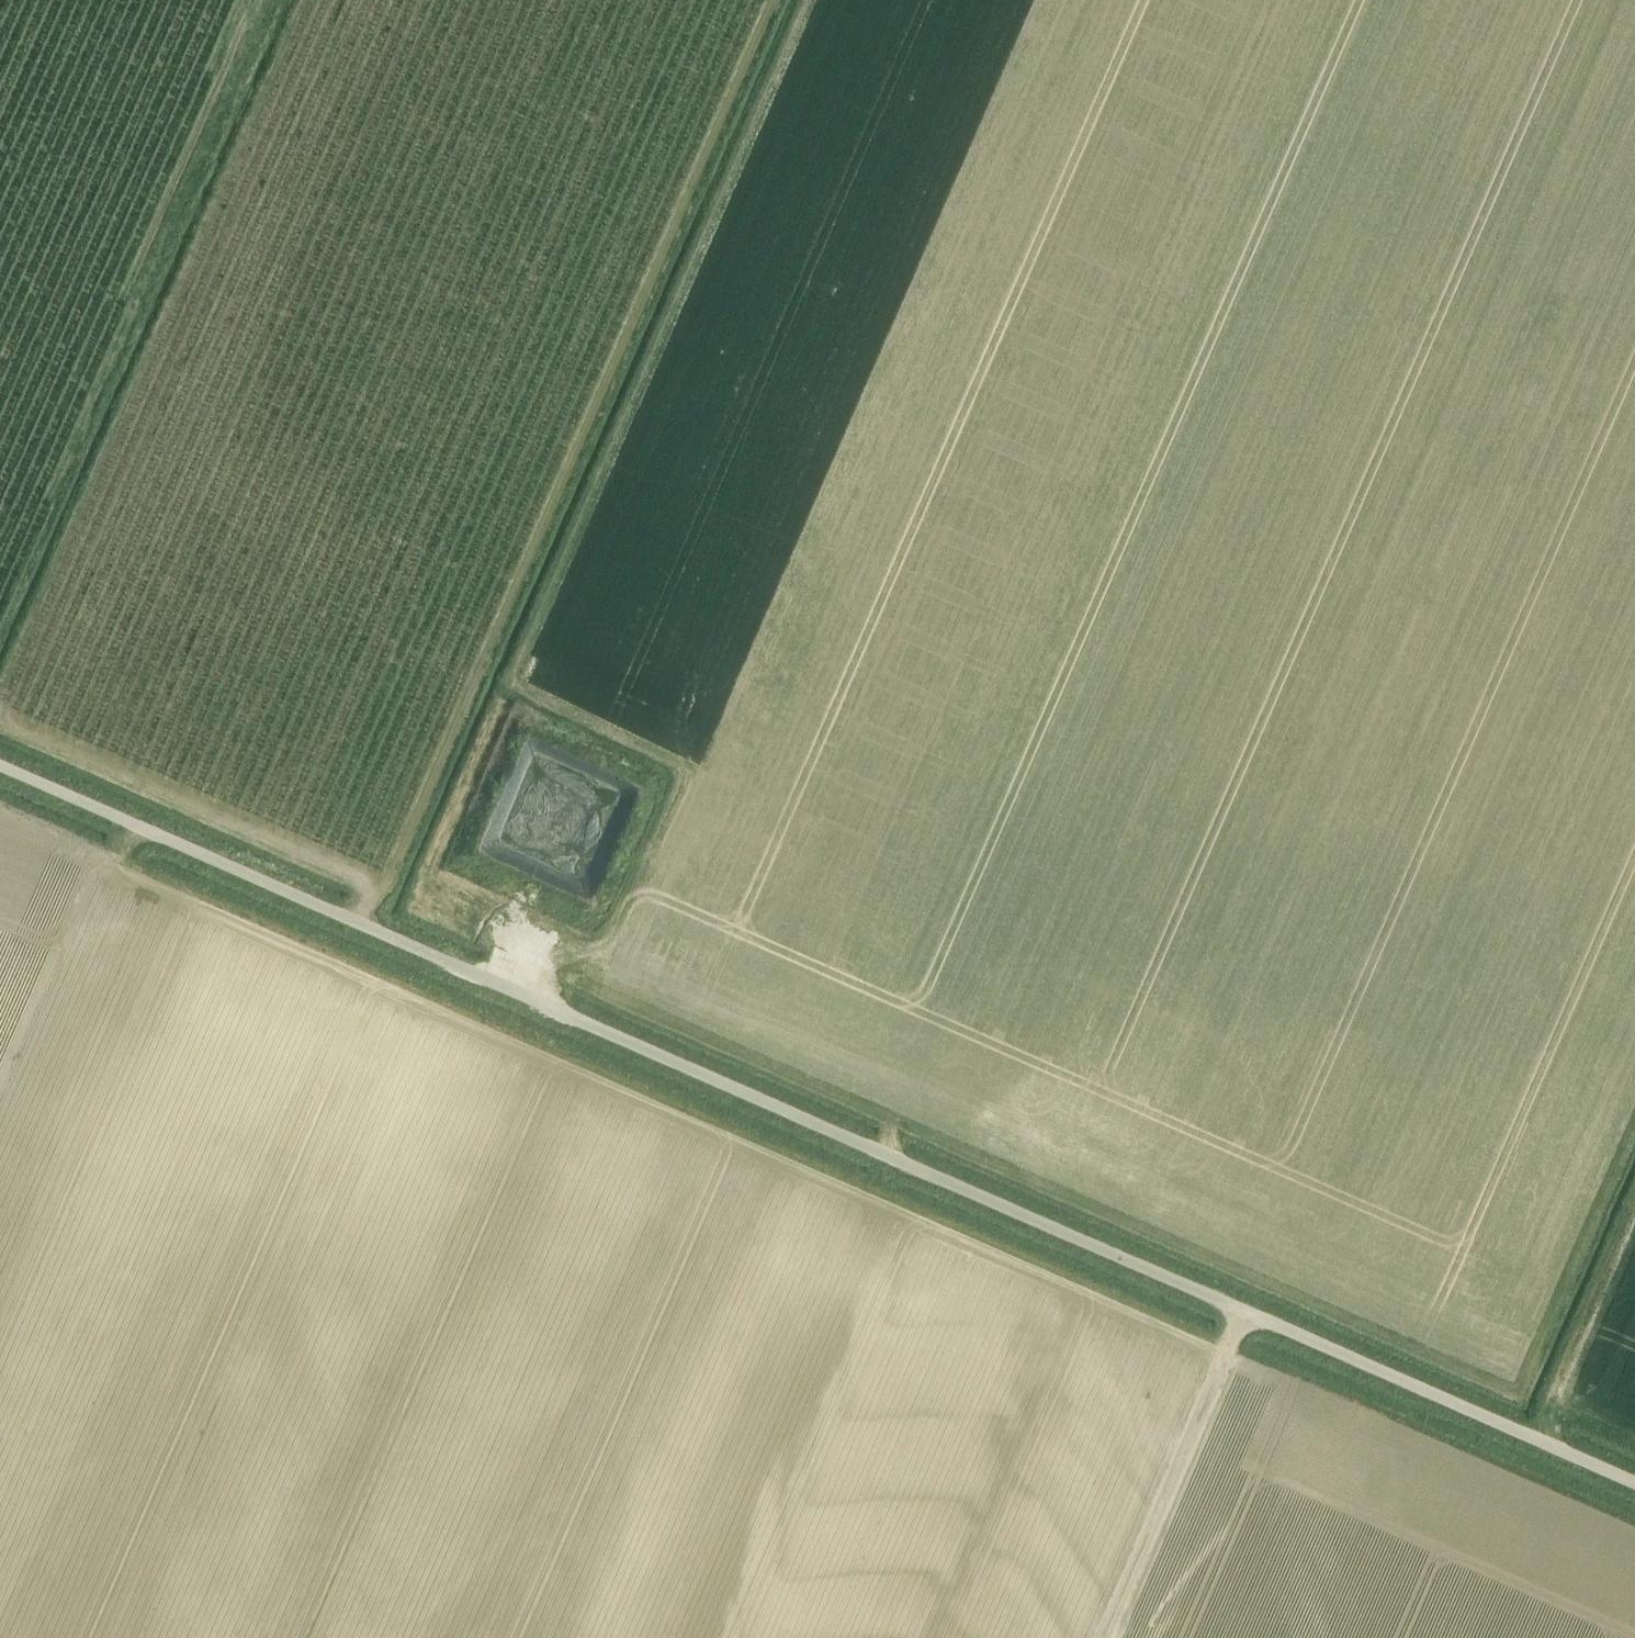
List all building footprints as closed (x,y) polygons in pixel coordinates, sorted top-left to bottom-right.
[(545,765),(640,798),(647,778),(552,745),(545,765)]
